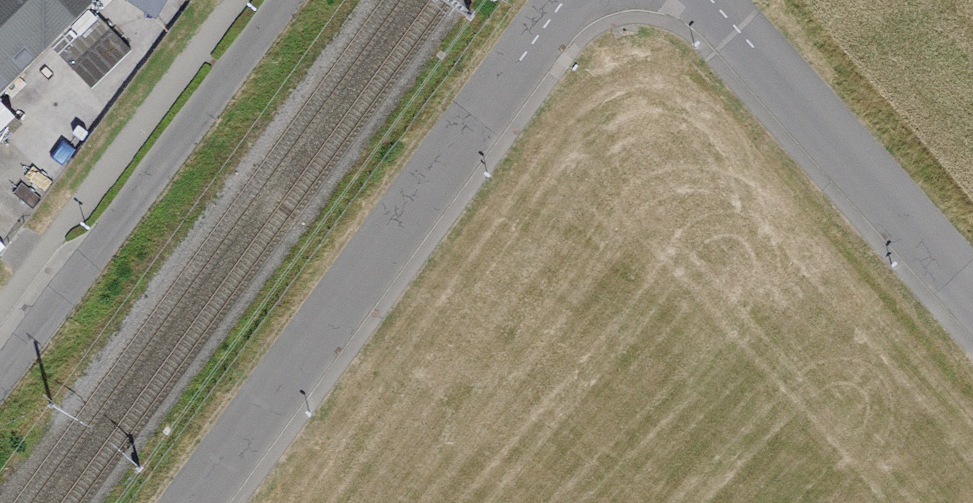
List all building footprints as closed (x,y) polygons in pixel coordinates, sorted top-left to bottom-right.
[(104,0),(0,0),(0,107),(104,0)]
